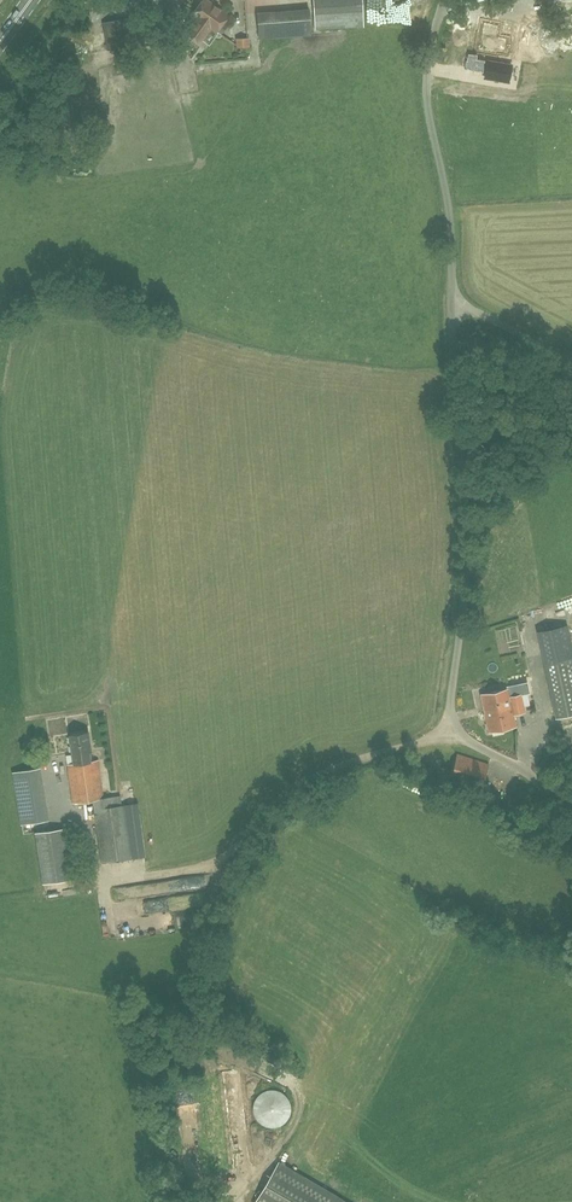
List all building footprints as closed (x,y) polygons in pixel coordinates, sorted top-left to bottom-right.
[(216,31),(227,16),(206,0),(203,0),(202,0),(199,0),(198,0),(197,2),(197,5),(198,7),(193,14),(196,17),(185,33),(200,43),(202,40),(211,28),(216,31)] [(315,28),(363,26),(362,0),(314,0),(315,28)] [(510,11),(512,0),(490,0),(489,7),(510,11)] [(260,38),(274,37),(272,13),(259,14),(260,38)] [(133,17),(125,19),(127,32),(135,31),(133,17)] [(501,35),(503,22),(502,22),(493,20),(480,18),(478,33),(476,32),(475,41),(476,42),(474,53),(497,57),(497,53),(507,55),(510,36),(501,35)] [(103,23),(107,50),(128,47),(124,19),(103,23)] [(488,61),(485,78),(509,82),(511,65),(488,61)] [(556,718),(571,714),(571,653),(565,625),(536,631),(544,664),(556,718)] [(508,689),(481,694),(489,732),(516,726),(513,714),(524,712),(520,694),(510,696),(508,689)] [(98,760),(92,760),(89,732),(70,735),(74,763),(67,764),(72,802),(93,800),(95,809),(102,862),(145,856),(138,803),(114,806),(113,796),(104,798),(98,760)] [(488,764),(457,754),(449,778),(480,789),(488,764)] [(48,820),(42,787),(31,789),(28,770),(27,770),(13,772),(12,772),(21,824),(48,820)] [(51,830),(35,832),(43,884),(76,879),(68,827),(51,830)] [(290,1113),(291,1110),(291,1108),(291,1106),(290,1103),(290,1101),(289,1099),(287,1097),(286,1095),(284,1094),(282,1092),(280,1091),(278,1090),(276,1090),(273,1089),(271,1089),(269,1090),(266,1090),(264,1091),(262,1092),(260,1094),(258,1095),(257,1097),(256,1099),(255,1101),(254,1103),(254,1106),(253,1108),(254,1111),(254,1113),(255,1115),(256,1117),(257,1119),(259,1121),(260,1123),(262,1124),(264,1125),(267,1126),(269,1127),(271,1127),(273,1127),(276,1127),(278,1126),(280,1125),(282,1124),(284,1123),(286,1121),(287,1119),(289,1117),(290,1115),(290,1113)] [(255,1201),(346,1201),(278,1163),(255,1201)]
